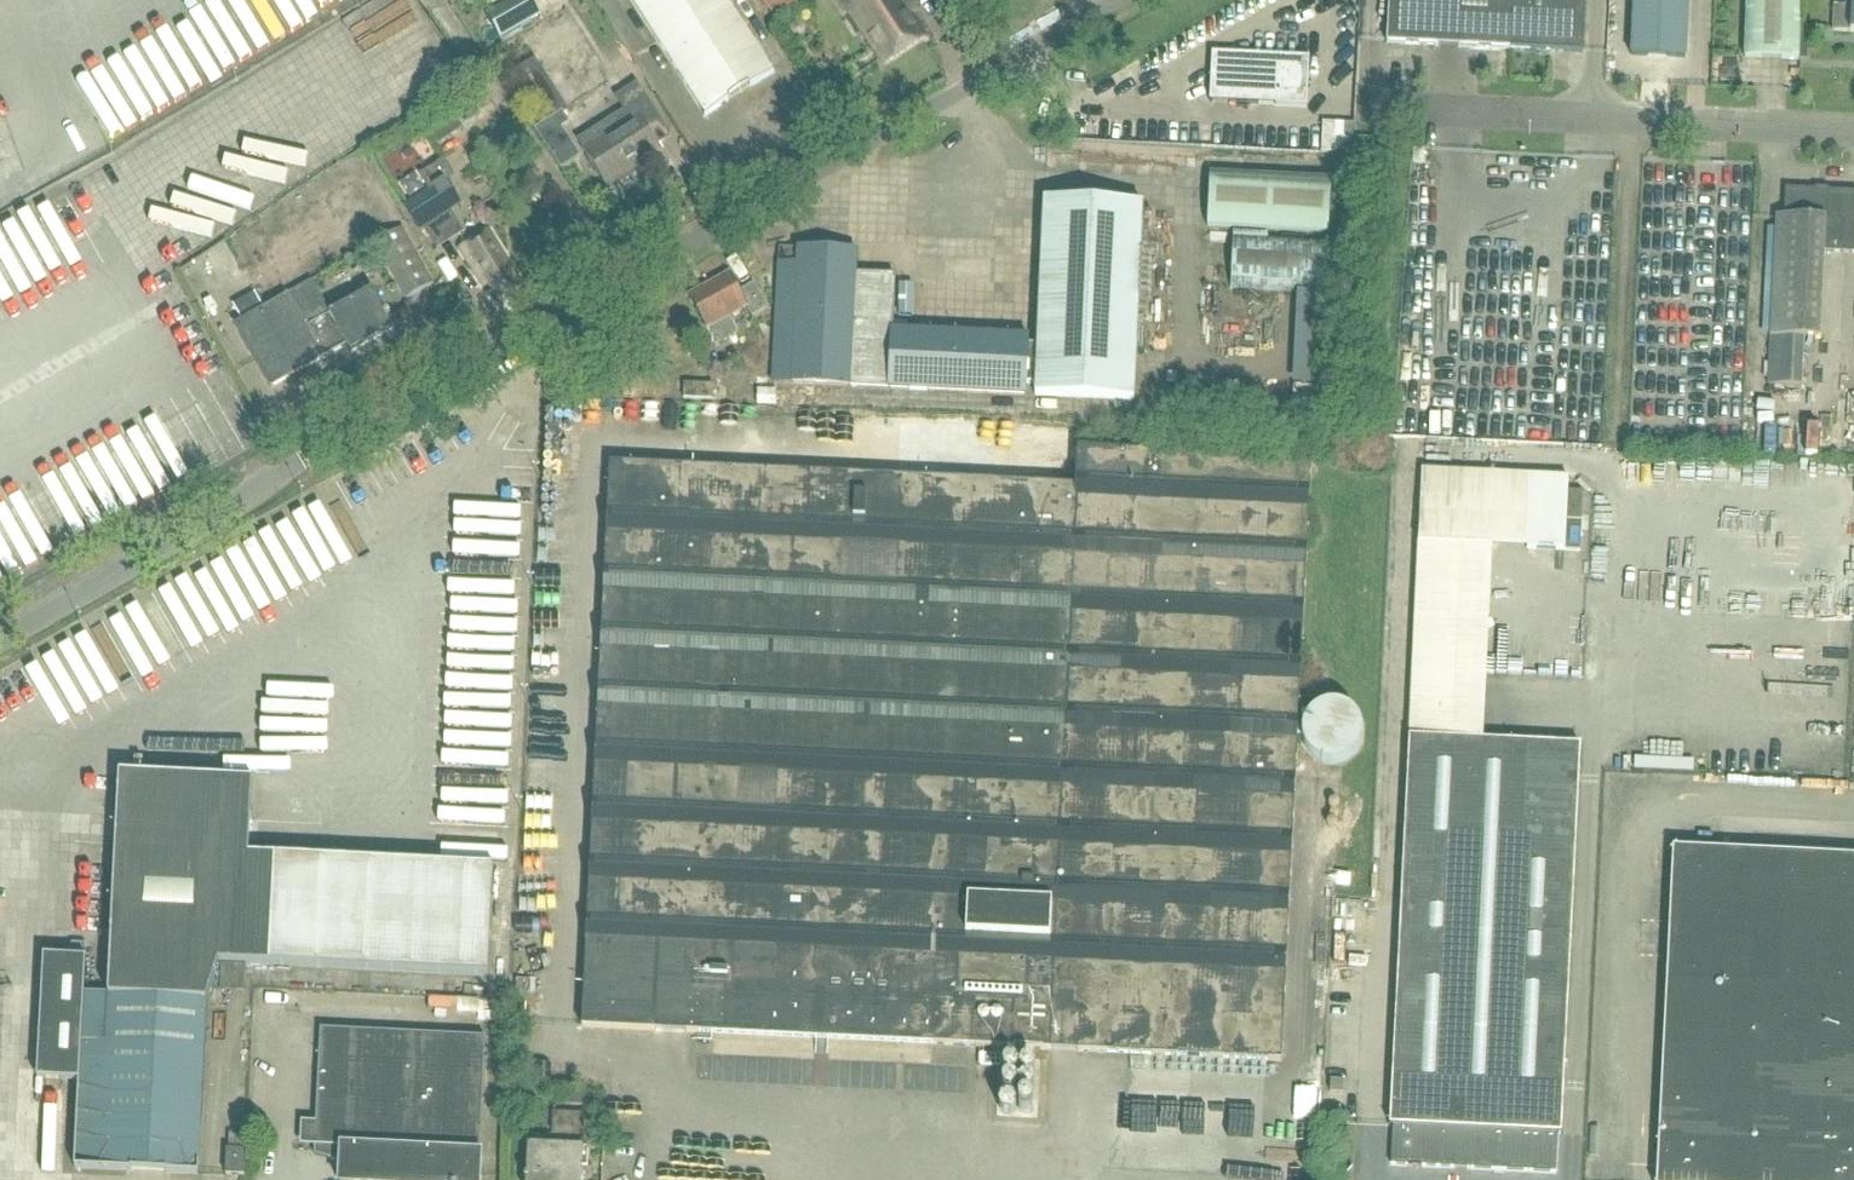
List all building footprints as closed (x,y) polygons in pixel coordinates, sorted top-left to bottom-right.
[(486,17),(500,40),(546,14),(544,11),(563,0),(516,0),(486,17)] [(659,42),(725,0),(632,0),(659,42)] [(726,0),(725,0),(659,42),(707,116),(773,73),(726,0)] [(777,22),(800,6),(795,0),(762,0),(777,22)] [(849,15),(886,68),(926,40),(910,17),(917,13),(909,0),(832,0),(845,18),(849,15)] [(1388,44),(1583,55),(1586,0),(1390,0),(1388,44)] [(1632,57),(1686,59),(1689,0),(1635,0),(1632,57)] [(1803,0),(1750,0),(1747,60),(1800,62),(1803,0)] [(1853,34),(1853,0),(1845,0),(1844,7),(1852,7),(1850,34),(1853,34)] [(1309,60),(1212,56),(1210,104),(1307,109),(1309,60)] [(611,192),(647,169),(643,163),(650,158),(651,160),(663,153),(647,128),(659,120),(638,87),(619,99),(627,111),(579,141),(611,192)] [(462,206),(446,182),(453,178),(443,162),(421,176),(431,191),(406,207),(421,232),(462,206)] [(1210,176),(1208,229),(1329,235),(1331,182),(1210,176)] [(1771,338),(1769,386),(1802,388),(1804,340),(1815,340),(1819,253),(1853,254),(1853,195),(1787,191),(1786,218),(1777,218),(1771,338)] [(1029,347),(1029,339),(893,333),(896,278),(856,276),(858,253),(799,250),(798,265),(779,264),(773,385),(891,391),(1026,397),(1027,386),(1036,386),(1036,398),(1134,402),(1143,206),(1045,202),(1039,348),(1029,347)] [(524,287),(488,231),(459,249),(484,289),(489,286),(500,302),(524,287)] [(1329,291),(1331,240),(1269,238),(1269,233),(1234,233),(1233,289),(1329,291)] [(410,307),(439,290),(407,235),(378,252),(410,307)] [(754,285),(739,293),(730,276),(688,299),(706,331),(746,308),(753,319),(768,311),(754,285)] [(313,281),(263,310),(257,299),(234,313),(240,323),(235,326),(272,390),(349,346),(353,353),(395,329),(390,319),(392,318),(389,313),(386,315),(373,291),(332,314),(313,281)] [(738,336),(731,323),(706,337),(713,350),(738,336)] [(713,386),(684,385),(684,401),(713,401),(713,386)] [(1160,1057),(1188,1059),(1202,1060),(1282,1064),(1285,1009),(1296,780),(1312,461),(1160,453),(1078,449),(1076,489),(610,465),(603,593),(605,593),(603,630),(602,630),(601,652),(602,652),(600,687),(599,687),(598,709),(599,709),(597,746),(596,746),(595,768),(596,768),(594,804),(593,804),(592,826),(593,826),(591,861),(590,883),(588,919),(587,942),(585,985),(584,985),(583,1009),(582,1030),(1160,1057)] [(1483,742),(1491,548),(1564,551),(1567,478),(1421,472),(1397,1009),(1392,1129),(1395,1129),(1393,1168),(1558,1176),(1560,1137),(1564,1137),(1570,1009),(1582,746),(1483,742)] [(95,690),(167,690),(167,656),(96,655),(95,690)] [(1303,732),(1303,735),(1303,738),(1303,742),(1304,745),(1306,748),(1307,751),(1309,754),(1311,756),(1314,759),(1317,761),(1320,762),(1323,764),(1326,764),(1329,765),(1333,765),(1336,765),(1340,764),(1343,764),(1346,762),(1349,761),(1352,759),(1354,756),(1356,754),(1358,751),(1360,748),(1361,745),(1362,742),(1363,738),(1363,735),(1363,732),(1362,728),(1361,725),(1360,722),(1358,719),(1356,716),(1354,714),(1352,711),(1349,709),(1346,708),(1343,706),(1340,706),(1336,705),(1333,705),(1329,705),(1326,706),(1323,706),(1320,708),(1317,709),(1314,711),(1311,714),(1309,716),(1307,719),(1306,722),(1304,725),(1303,728),(1303,732)] [(207,1003),(219,963),(489,977),(494,870),(250,857),(254,782),(121,775),(107,1046),(83,1045),(86,960),(44,958),(38,1081),(81,1083),(76,1169),(198,1175),(207,1003)] [(1656,1179),(1853,1179),(1853,859),(1673,850),(1656,1179)] [(486,1039),(321,1031),(315,1156),(343,1164),(342,1179),(478,1179),(480,1156),(486,1039)] [(1331,1081),(1330,1093),(1343,1094),(1344,1081),(1331,1081)] [(553,1115),(552,1133),(553,1134),(552,1148),(528,1147),(526,1175),(525,1175),(524,1179),(583,1179),(584,1170),(582,1170),(583,1152),(584,1152),(584,1150),(583,1150),(585,1117),(553,1115)] [(227,1152),(226,1176),(245,1177),(246,1153),(227,1152)]
